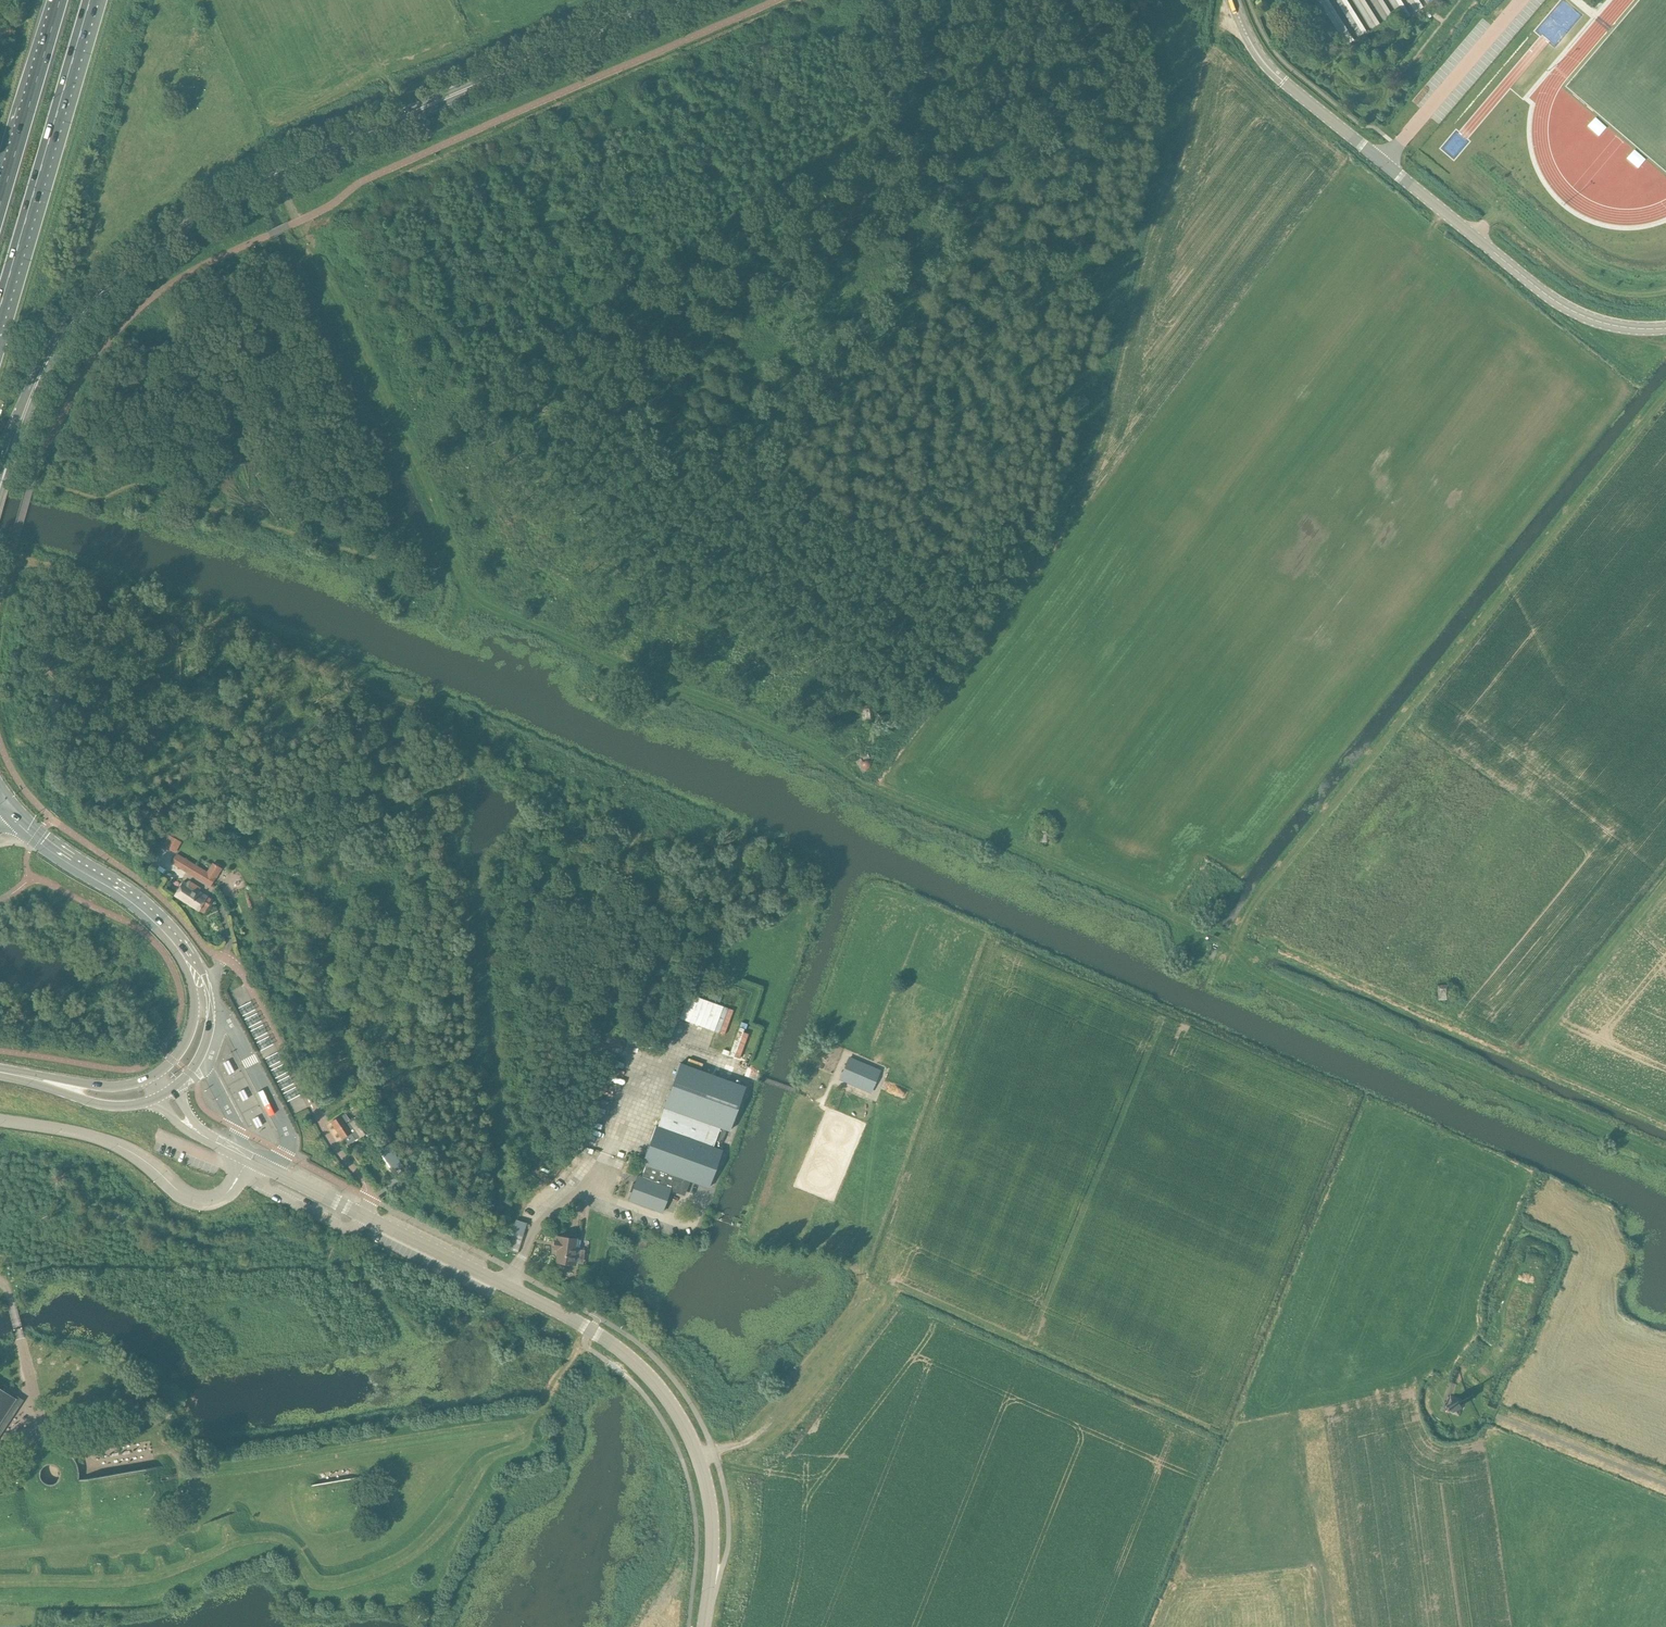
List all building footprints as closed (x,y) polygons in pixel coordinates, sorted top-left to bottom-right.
[(1355,4),(1351,7),(1348,0),(1321,0),(1345,43),(1400,13),(1403,19),(1423,8),(1418,0),(1353,0),(1355,4)] [(1613,186),(1597,204),(1622,226),(1638,208),(1613,186)] [(1640,193),(1636,197),(1648,207),(1651,202),(1640,193)] [(627,681),(616,691),(628,704),(639,694),(627,681)] [(871,705),(860,706),(862,721),(873,719),(871,705)] [(855,761),(862,773),(875,766),(867,754),(855,761)] [(1039,827),(1039,842),(1051,842),(1051,827),(1039,827)] [(195,864),(189,861),(177,854),(171,863),(210,887),(222,869),(212,863),(207,872),(195,864)] [(181,886),(180,888),(175,895),(199,910),(204,913),(212,899),(195,889),(197,886),(189,882),(188,884),(183,882),(181,886)] [(1452,987),(1440,988),(1441,1002),(1453,1001),(1452,987)] [(713,1032),(723,1007),(690,994),(680,1019),(713,1032)] [(720,1049),(744,1058),(753,1036),(728,1027),(720,1049)] [(880,1071),(849,1058),(840,1079),(871,1092),(880,1071)] [(680,1063),(664,1107),(657,1126),(656,1126),(642,1164),(646,1165),(642,1177),(638,1176),(635,1184),(632,1183),(629,1192),(632,1193),(629,1201),(662,1212),(670,1190),(684,1195),(688,1183),(708,1190),(722,1150),(713,1147),(720,1128),(722,1128),(721,1131),(723,1132),(725,1129),(730,1131),(746,1087),(680,1063)] [(340,1117),(331,1123),(342,1139),(348,1135),(351,1133),(356,1139),(359,1137),(360,1138),(373,1127),(364,1115),(352,1123),(350,1120),(345,1113),(340,1117)] [(392,1148),(382,1155),(394,1172),(403,1166),(393,1150),(392,1148)] [(516,1220),(513,1232),(523,1235),(527,1223),(516,1220)] [(557,1262),(575,1264),(577,1247),(580,1247),(581,1240),(576,1239),(557,1236),(556,1241),(555,1240),(554,1248),(558,1249),(557,1262)] [(844,1393),(852,1399),(859,1389),(851,1383),(844,1393)] [(0,1389),(0,1424),(16,1399),(0,1389)] [(1445,1409),(1449,1411),(1459,1415),(1464,1401),(1450,1395),(1445,1409)] [(42,1449),(37,1452),(32,1456),(28,1460),(27,1464),(25,1467),(24,1473),(24,1479),(24,1483),(26,1489),(29,1493),(32,1497),(36,1500),(42,1503),(46,1505),(53,1506),(59,1505),(65,1503),(70,1500),(74,1497),(77,1494),(79,1490),(81,1486),(81,1484),(82,1481),(82,1476),(82,1470),(80,1465),(78,1462),(76,1458),(74,1456),(69,1452),(63,1449),(55,1447),(48,1447),(42,1449)] [(166,1471),(81,1484),(81,1486),(167,1473),(166,1471)] [(361,1478),(313,1487),(313,1489),(361,1480),(361,1478)] [(236,1514),(207,1524),(208,1526),(236,1516),(236,1514)]
